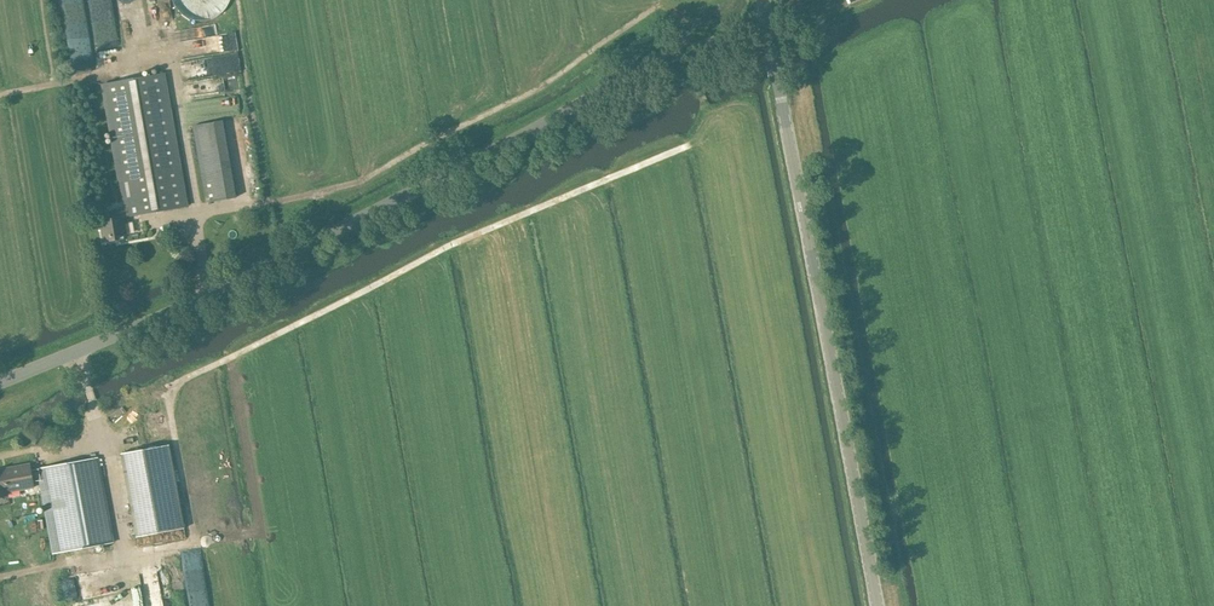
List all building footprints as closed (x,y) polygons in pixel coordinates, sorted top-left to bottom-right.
[(188,208),(165,77),(104,87),(126,211),(112,213),(113,220),(102,222),(106,244),(118,242),(117,239),(129,237),(125,219),(188,208)] [(237,199),(224,123),(194,128),(208,205),(237,199)] [(184,528),(169,444),(121,453),(137,537),(184,528)] [(40,480),(41,486),(42,486),(55,555),(114,545),(99,460),(39,470),(41,480),(40,480)] [(39,470),(31,472),(30,464),(3,469),(3,472),(0,472),(0,496),(8,495),(8,492),(41,486),(40,480),(41,480),(39,470)]
